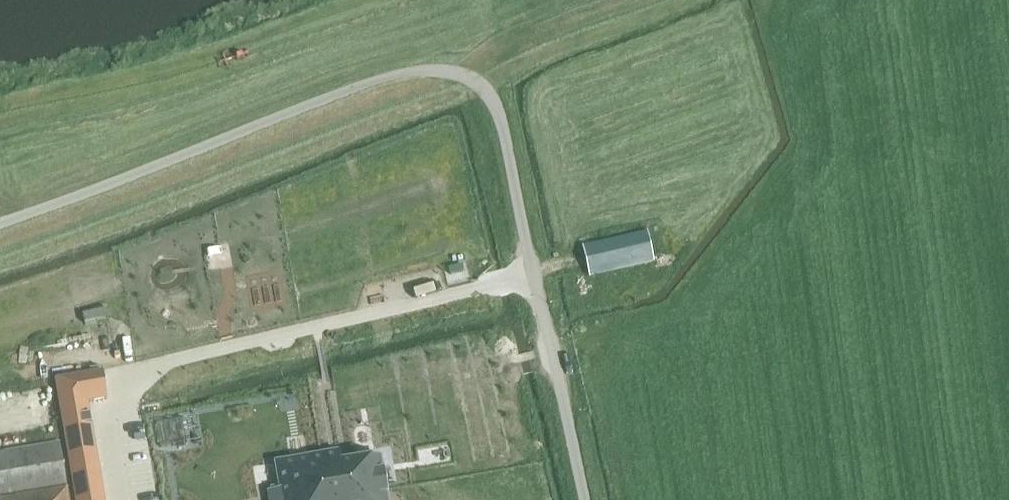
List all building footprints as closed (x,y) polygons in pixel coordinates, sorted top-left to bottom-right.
[(655,261),(648,231),(583,246),(589,276),(655,261)] [(56,379),(76,499),(105,499),(92,426),(88,427),(84,403),(89,402),(107,399),(103,371),(56,379)] [(4,452),(0,453),(0,498),(67,486),(60,443),(4,452)] [(275,462),(280,489),(268,491),(269,499),(388,499),(380,457),(350,462),(351,465),(341,467),(339,452),(275,462)] [(67,488),(0,499),(69,499),(67,488)]
